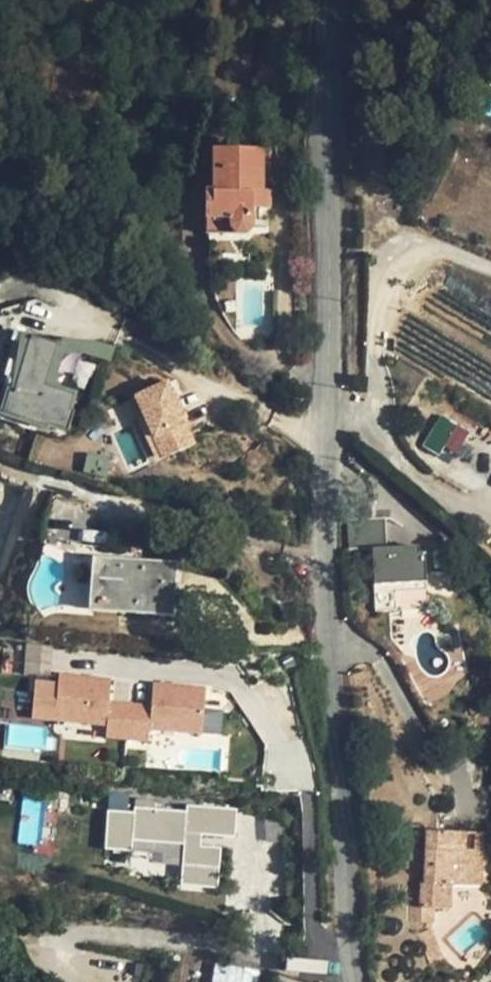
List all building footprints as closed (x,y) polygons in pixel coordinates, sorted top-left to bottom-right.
[(271,208),(270,152),(212,151),(213,192),(205,192),(205,234),(245,234),(251,228),(251,208),(271,208)] [(1,415),(63,433),(74,395),(44,387),(57,345),(29,337),(12,394),(8,393),(1,415)] [(67,341),(65,347),(57,372),(65,361),(75,354),(110,364),(114,349),(92,343),(67,341)] [(44,387),(74,395),(60,387),(57,372),(65,347),(57,345),(44,387)] [(188,444),(160,385),(129,399),(157,459),(188,444)] [(437,416),(425,443),(455,456),(467,430),(437,416)] [(105,477),(107,469),(109,460),(87,456),(84,472),(105,477)] [(120,471),(107,469),(105,477),(104,484),(117,487),(120,471)] [(384,547),(383,520),(352,521),(352,550),(371,550),(371,584),(421,583),(420,554),(416,554),(415,547),(384,547)] [(87,612),(95,612),(96,604),(99,566),(99,559),(91,559),(87,612)] [(99,559),(99,566),(139,568),(140,562),(99,559)] [(139,568),(99,566),(96,604),(136,607),(136,615),(172,618),(176,564),(140,562),(139,568)] [(421,583),(371,584),(372,611),(421,610),(421,583)] [(136,607),(96,604),(95,612),(136,615),(136,607)] [(207,689),(155,685),(153,707),(111,704),(112,681),(60,677),(59,687),(36,685),(33,721),(109,727),(108,739),(150,742),(151,730),(204,734),(207,689)] [(15,843),(39,847),(48,797),(24,793),(15,843)] [(139,811),(139,816),(113,814),(109,851),(135,853),(135,843),(186,847),(184,870),(182,887),(220,890),(223,849),(202,847),(203,837),(237,840),(239,813),(191,809),(191,815),(139,811)] [(481,835),(427,831),(424,883),(412,883),(411,922),(431,923),(432,909),(449,910),(450,886),(479,887),(481,835)] [(135,843),(135,853),(134,865),(184,870),(186,847),(135,843)] [(439,950),(431,929),(417,935),(426,956),(439,950)] [(442,957),(439,950),(426,956),(429,963),(442,957)] [(212,981),(258,981),(260,970),(216,962),(212,981)]
